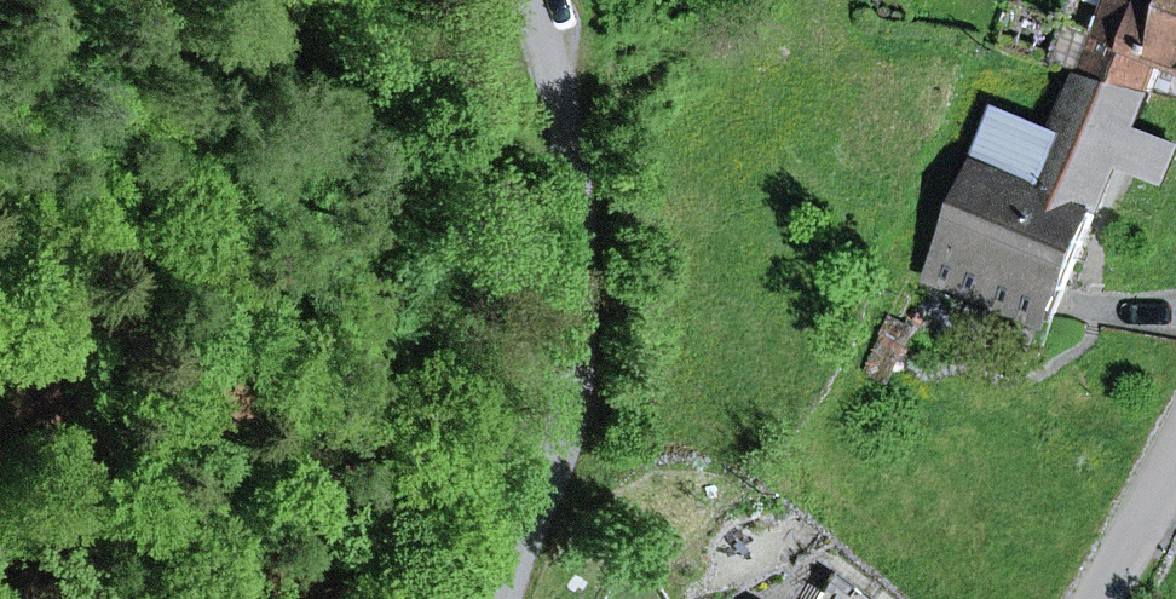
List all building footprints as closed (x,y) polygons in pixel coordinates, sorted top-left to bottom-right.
[(1113,1),(1086,74),(1175,95),(1175,0),(1110,0),(1113,1)] [(999,109),(978,163),(1094,211),(1116,158),(1165,179),(1175,150),(1175,146),(1136,131),(1150,94),(1084,76),(1059,134),(999,109)] [(933,276),(1052,322),(1094,211),(978,163),(933,276)] [(909,330),(890,321),(869,366),(888,374),(909,330)] [(833,570),(816,598),(869,598),(833,570)]
